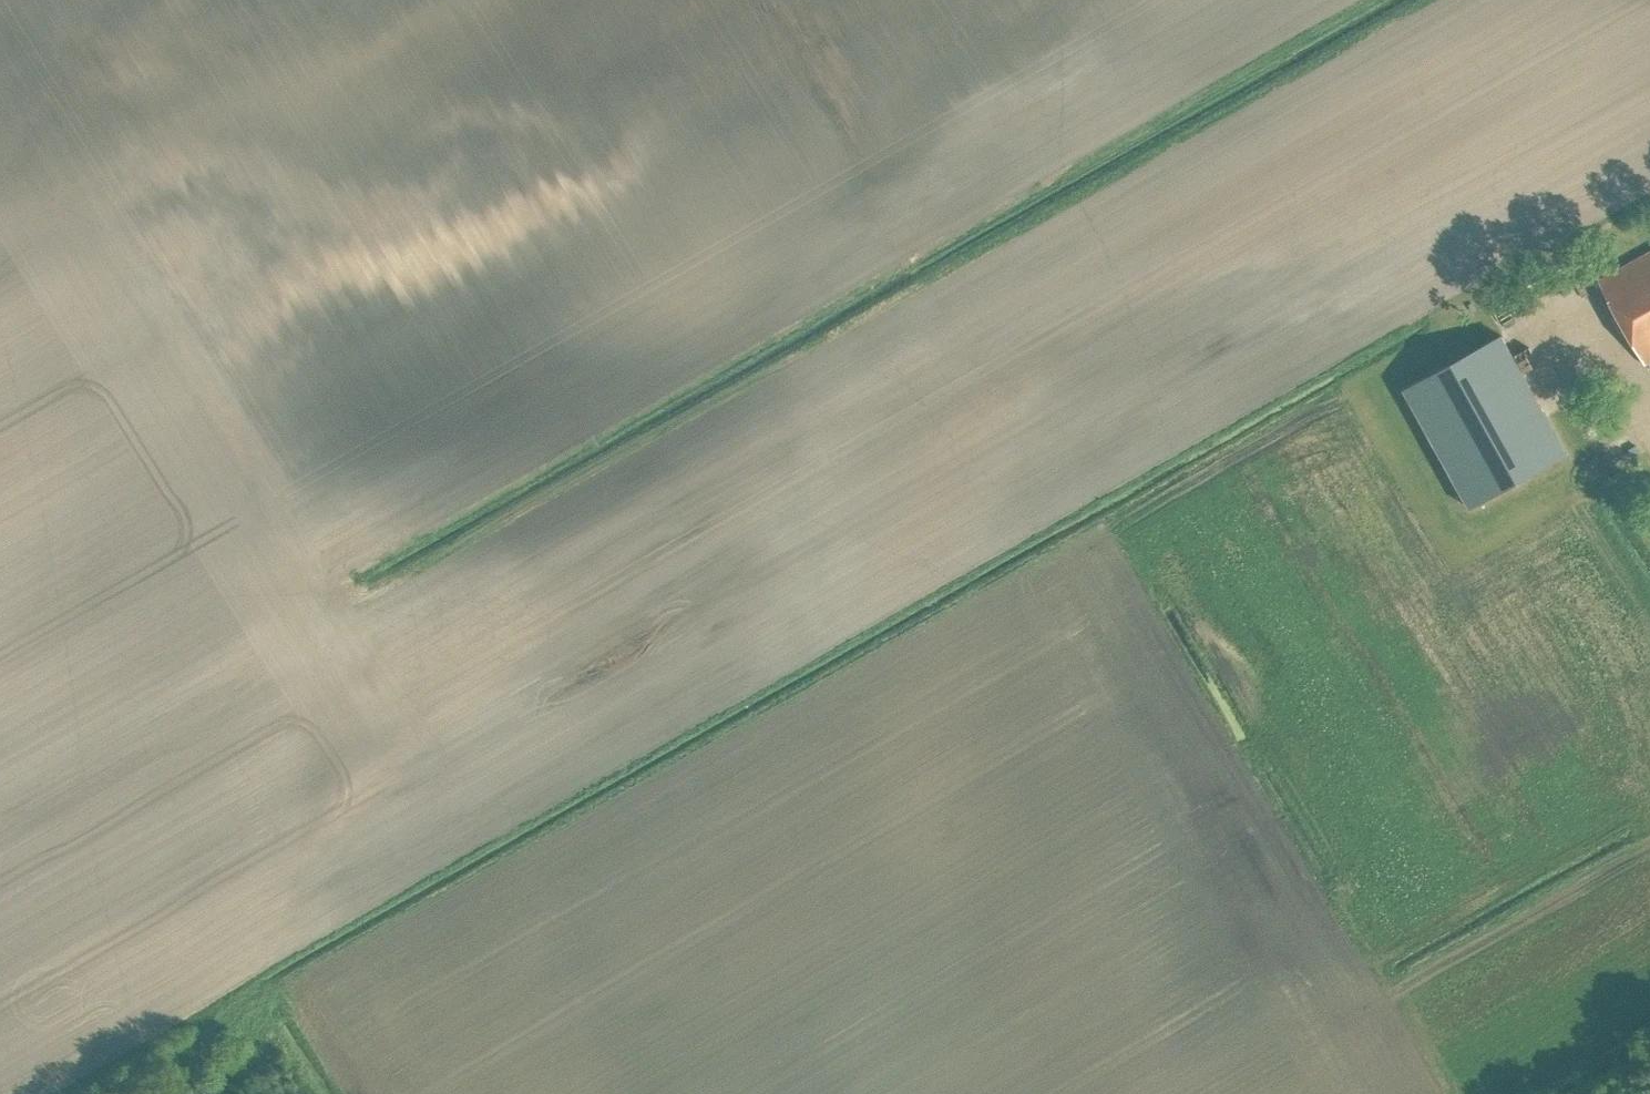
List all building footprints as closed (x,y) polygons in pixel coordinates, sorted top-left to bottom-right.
[(1649,364),(1649,251),(1598,280),(1647,366),(1649,364)] [(1568,453),(1504,337),(1407,390),(1471,507),(1568,453)]
